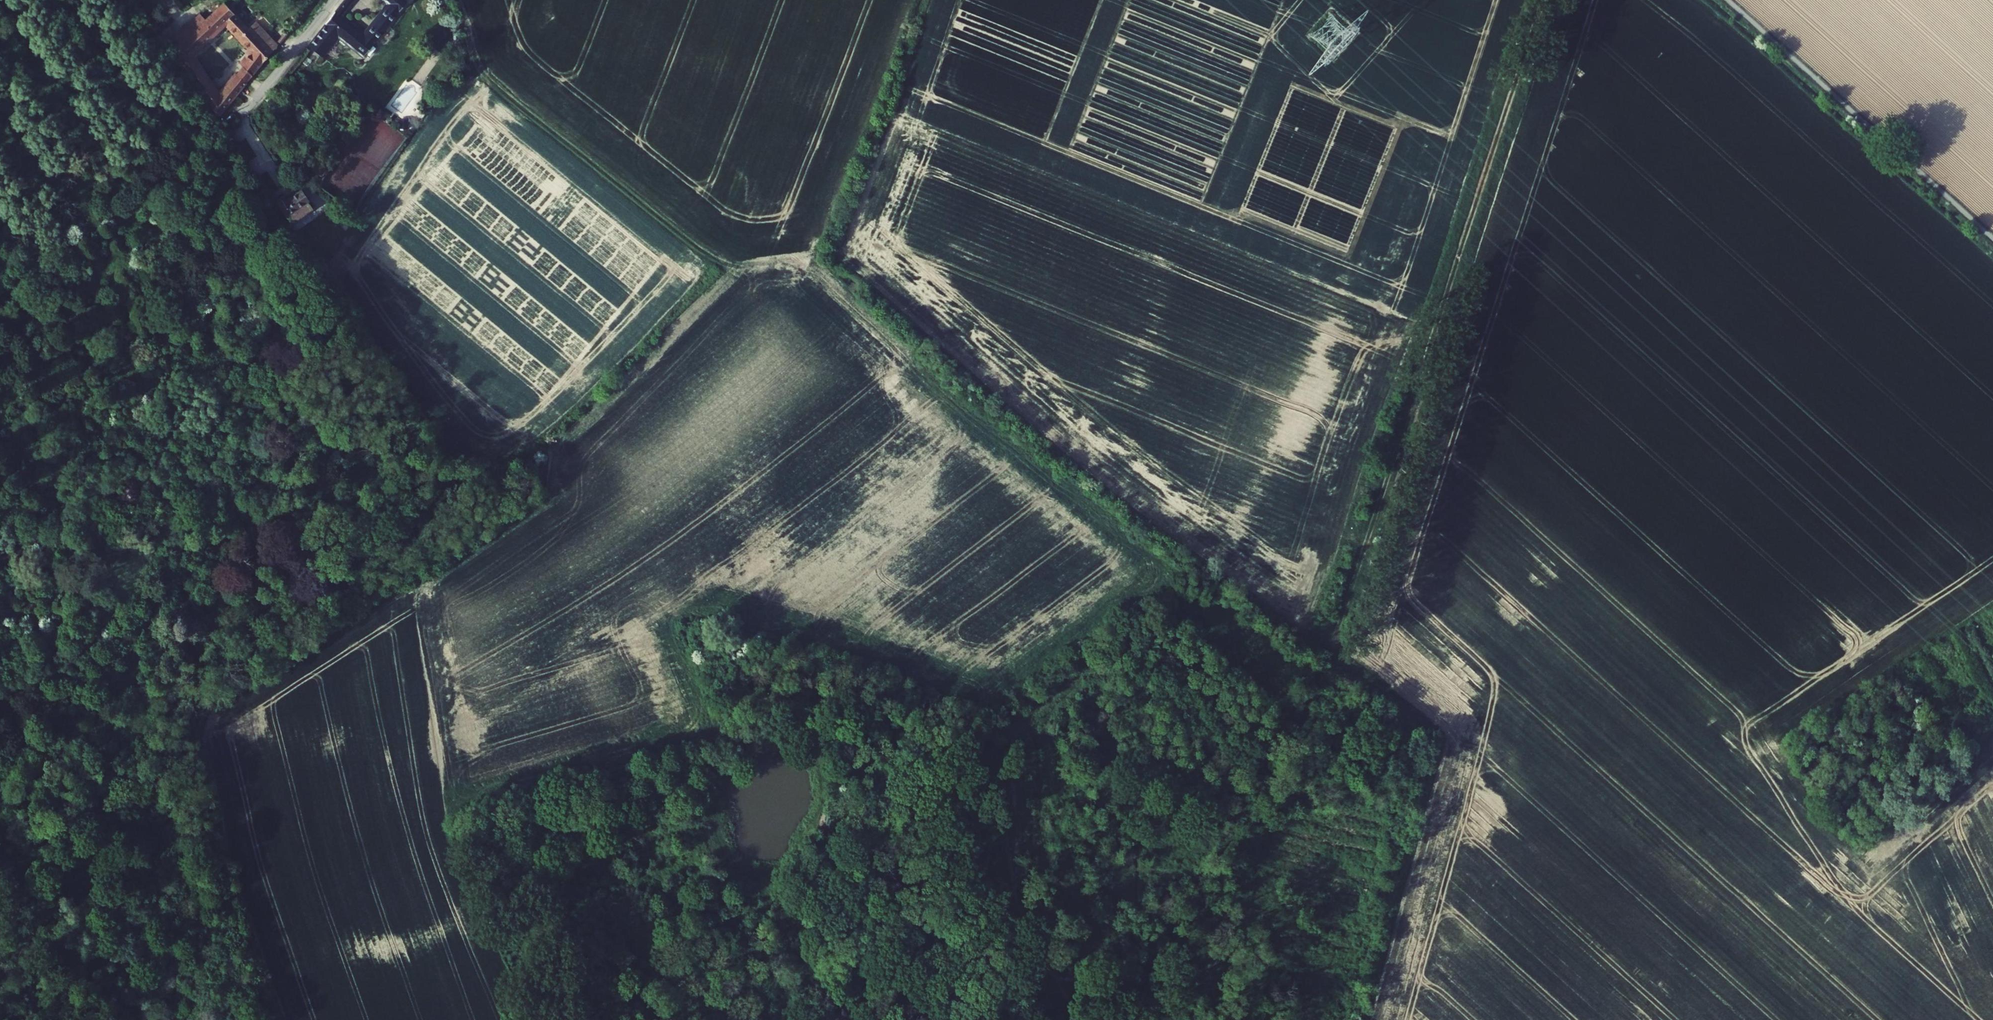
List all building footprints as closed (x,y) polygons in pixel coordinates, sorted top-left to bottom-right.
[(392,3),(387,9),(369,32),(347,15),(357,4),(352,0),(343,0),(327,20),(368,52),(409,0),(387,0),(392,3)] [(387,0),(382,0),(379,3),(387,9),(392,3),(387,0)] [(269,42),(226,3),(208,23),(202,18),(175,46),(195,74),(225,111),(254,78),(245,69),(226,91),(201,55),(228,24),(260,52),(252,61),(261,70),(278,51),(269,42)] [(284,43),(275,35),(269,42),(278,51),(284,43)] [(331,60),(308,43),(300,54),(323,71),(331,60)] [(261,70),(252,61),(245,69),(254,78),(261,70)] [(290,187),(282,193),(295,212),(307,204),(316,218),(325,211),(311,191),(312,190),(305,180),(292,190),(290,187)] [(329,218),(314,229),(320,238),(335,226),(329,218)] [(785,844),(778,847),(782,858),(789,855),(785,844)]
